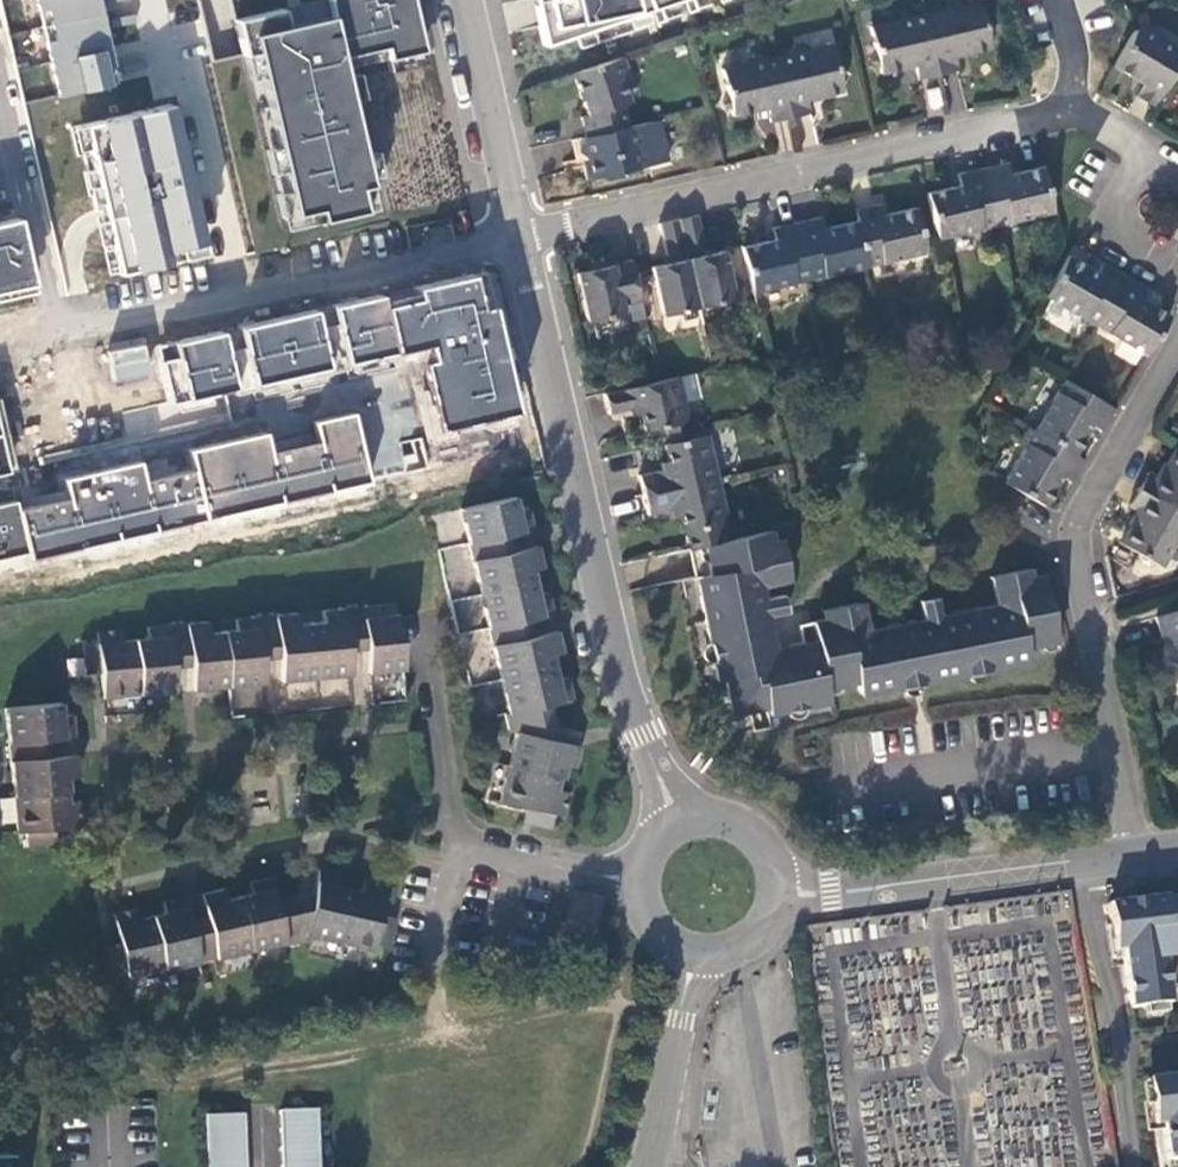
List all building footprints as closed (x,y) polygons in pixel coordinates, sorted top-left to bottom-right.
[(57,95),(119,81),(101,0),(36,0),(57,95)] [(330,16),(286,27),(282,9),(238,19),(248,83),(283,228),(376,205),(368,179),(381,176),(357,68),(424,54),(411,0),(326,0),(330,16)] [(552,46),(689,0),(543,0),(552,46)] [(922,13),(935,73),(954,69),(950,55),(987,46),(986,40),(990,34),(982,28),(977,1),(958,5),(951,0),(946,0),(941,9),(922,13)] [(935,73),(922,13),(910,16),(900,9),(896,19),(867,25),(873,52),(867,60),(876,65),(878,71),(911,64),(914,77),(935,73)] [(1133,29),(1111,65),(1139,82),(1133,93),(1151,105),(1177,61),(1177,49),(1155,36),(1152,23),(1133,29)] [(774,54),(788,115),(809,111),(806,95),(839,88),(837,81),(843,73),(834,67),(828,41),(809,45),(799,40),(793,49),(774,54)] [(767,119),(788,115),(774,54),(762,56),(751,50),(746,60),(719,65),(725,90),(718,100),(727,104),(729,111),(747,107),(749,116),(766,112),(767,119)] [(620,54),(571,69),(584,111),(578,112),(583,133),(628,124),(622,100),(629,98),(624,80),(626,74),(620,54)] [(168,106),(71,130),(110,278),(204,258),(168,106)] [(583,133),(574,135),(578,154),(584,152),(589,173),(617,166),(626,171),(631,163),(657,158),(648,119),(628,124),(583,133)] [(1003,161),(977,167),(990,224),(1050,210),(1039,165),(1006,173),(1003,161)] [(922,193),(933,238),(990,224),(977,167),(953,172),(956,185),(922,193)] [(852,219),(863,265),(921,252),(911,205),(877,213),(875,203),(850,208),(852,219)] [(703,253),(694,213),(675,218),(694,305),(730,296),(720,249),(703,253)] [(806,279),(863,265),(852,219),(820,226),(818,216),(793,221),(806,279)] [(33,295),(17,217),(0,221),(0,302),(33,295)] [(675,218),(656,222),(665,261),(647,265),(659,313),(694,305),(675,218)] [(806,279),(793,221),(768,227),(771,238),(738,245),(749,292),(806,279)] [(636,296),(628,256),(610,260),(607,249),(586,254),(589,265),(572,268),(583,317),(620,309),(619,300),(636,296)] [(1065,253),(1041,294),(1092,324),(1122,274),(1102,261),(1096,271),(1065,253)] [(424,351),(444,431),(511,416),(485,272),(154,346),(169,406),(424,351)] [(1122,274),(1092,324),(1144,355),(1169,314),(1139,296),(1145,287),(1122,274)] [(108,349),(112,382),(150,378),(146,344),(108,349)] [(642,423),(662,418),(680,414),(684,413),(681,398),(695,394),(689,368),(600,388),(604,407),(636,399),(642,423)] [(1060,379),(1030,431),(1071,454),(1088,425),(1098,431),(1112,409),(1060,379)] [(0,394),(0,474),(16,471),(1,393),(0,394)] [(351,413),(314,422),(320,443),(275,455),(269,433),(192,450),(198,471),(145,485),(139,462),(66,480),(70,497),(16,510),(14,500),(0,503),(0,561),(368,481),(351,413)] [(662,418),(664,431),(683,427),(680,414),(662,418)] [(683,427),(664,431),(666,440),(685,436),(683,427)] [(1030,431),(1023,427),(1013,445),(1019,449),(1000,481),(1041,505),(1059,475),(1069,481),(1081,460),(1071,454),(1030,431)] [(634,472),(638,492),(714,474),(704,432),(685,436),(666,440),(661,442),(664,457),(666,465),(658,466),(634,472)] [(405,466),(425,462),(421,437),(400,441),(405,466)] [(1171,446),(1153,479),(1144,473),(1134,490),(1138,492),(1177,516),(1177,450),(1171,446)] [(656,458),(658,466),(666,465),(664,457),(656,458)] [(714,474),(638,492),(643,511),(668,505),(675,503),(678,513),(685,546),(698,543),(728,536),(714,474)] [(1131,494),(1125,504),(1134,510),(1114,543),(1156,568),(1172,542),(1175,544),(1177,538),(1177,516),(1138,492),(1134,490),(1131,494)] [(506,531),(530,526),(524,504),(513,506),(511,493),(427,513),(450,605),(476,717),(503,711),(507,725),(514,724),(497,796),(521,802),(531,804),(528,819),(548,824),(551,809),(562,811),(567,789),(557,786),(563,760),(574,762),(578,742),(535,732),(528,706),(546,702),(546,701),(570,695),(564,672),(554,674),(549,650),(558,648),(553,628),(512,638),(507,620),(527,615),(549,610),(544,587),(533,589),(528,566),(538,564),(533,542),(491,553),(487,536),(506,531)] [(675,503),(668,505),(670,515),(678,513),(675,503)] [(1022,646),(1053,639),(1039,572),(1027,574),(1025,565),(987,574),(992,602),(937,613),(932,595),(915,599),(919,616),(893,622),(862,629),(856,600),(819,608),(821,617),(794,623),(798,641),(770,646),(763,613),(783,608),(779,593),(759,597),(756,581),(784,575),(776,538),(768,540),(765,528),(728,536),(698,543),(705,572),(697,574),(701,593),(694,594),(704,643),(711,641),(715,659),(708,660),(712,678),(719,676),(727,712),(762,704),(764,712),(784,708),(783,701),(798,698),(800,705),(825,699),(822,686),(851,679),(853,688),(873,684),(875,692),(908,685),(964,673),(962,665),(980,661),(982,667),(1006,663),(1005,656),(1024,652),(1022,646)] [(399,669),(394,616),(382,616),(381,607),(319,612),(319,620),(295,622),(295,613),(232,619),(233,628),(206,630),(206,621),(145,625),(146,635),(119,637),(118,628),(93,630),(94,640),(79,641),(81,661),(96,659),(100,696),(170,690),(167,649),(185,647),(188,689),(259,683),(255,642),(273,641),(276,681),(344,675),(341,635),(359,633),(362,672),(399,669)] [(1152,615),(1159,640),(1167,637),(1177,672),(1177,607),(1152,615)] [(25,738),(70,734),(67,712),(57,713),(56,699),(0,705),(12,827),(16,827),(18,843),(38,840),(36,825),(47,824),(78,821),(76,799),(66,800),(63,773),(74,772),(71,750),(27,754),(25,738)] [(531,804),(521,802),(517,817),(528,819),(531,804)] [(36,825),(38,840),(48,839),(47,832),(47,824),(36,825)] [(117,948),(103,952),(107,969),(121,966),(123,976),(276,940),(276,942),(296,938),(302,930),(368,945),(370,939),(384,942),(388,923),(375,920),(377,910),(383,881),(357,876),(355,885),(334,880),(336,870),(311,864),(311,866),(305,892),(301,908),(276,914),(272,897),(266,873),(243,879),(246,889),(219,895),(217,884),(196,890),(205,931),(188,935),(178,893),(157,898),(159,908),(135,914),(132,904),(109,910),(115,938),(117,948)] [(305,892),(311,866),(306,865),(300,891),(305,892)] [(569,933),(580,888),(571,886),(560,931),(569,933)] [(564,950),(586,955),(602,893),(580,888),(569,933),(564,950)] [(1106,904),(1112,950),(1121,949),(1129,1008),(1169,1003),(1167,988),(1177,987),(1177,899),(1163,901),(1163,896),(1106,904)] [(375,920),(388,923),(390,913),(377,910),(375,920)] [(109,940),(101,942),(103,952),(117,948),(115,938),(109,940)] [(1146,1079),(1151,1125),(1153,1125),(1159,1166),(1177,1166),(1177,1075),(1146,1079)] [(317,1109),(279,1109),(281,1166),(319,1166),(317,1109)] [(207,1166),(245,1166),(243,1111),(206,1111),(207,1166)] [(11,1147),(0,1148),(0,1166),(12,1166),(11,1147)]
